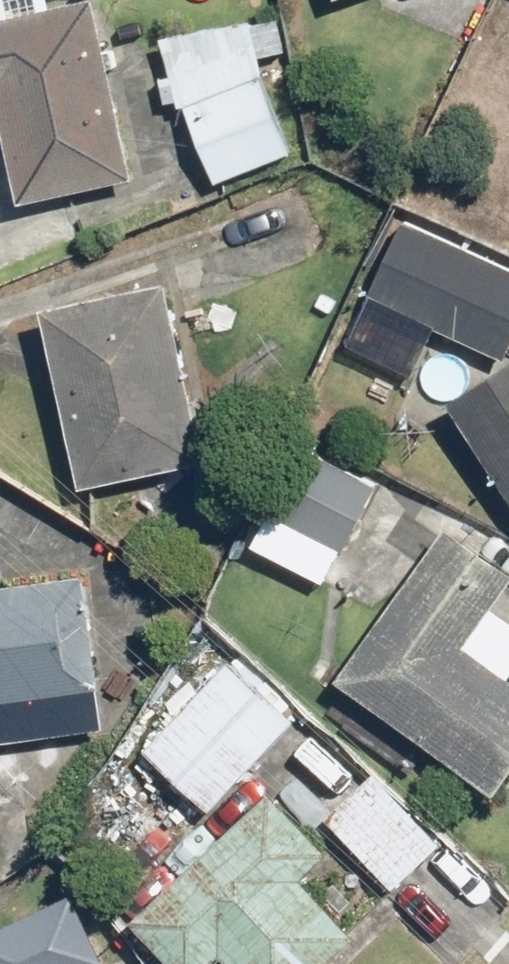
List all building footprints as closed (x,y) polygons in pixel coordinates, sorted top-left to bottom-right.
[(19,204),(130,177),(88,5),(0,27),(0,126),(19,204)] [(226,17),(152,46),(208,185),(282,156),(226,17)] [(371,307),(500,363),(508,341),(508,280),(403,235),(371,307)] [(44,322),(71,480),(200,458),(173,300),(44,322)] [(441,407),(508,515),(508,365),(441,407)] [(252,541),(328,581),(375,493),(299,453),(252,541)] [(349,674),(483,792),(508,762),(508,702),(462,660),(508,591),(508,584),(441,538),(357,662),(358,663),(349,674)] [(92,699),(76,594),(0,606),(0,713),(92,699)] [(135,749),(197,807),(283,718),(221,659),(135,749)] [(383,778),(324,826),(381,897),(441,850),(383,778)] [(213,963),(339,963),(352,953),(287,879),(311,858),(265,806),(125,929),(156,963),(212,963),(213,963)] [(0,912),(0,956),(7,963),(75,963),(104,938),(46,872),(0,912)]
